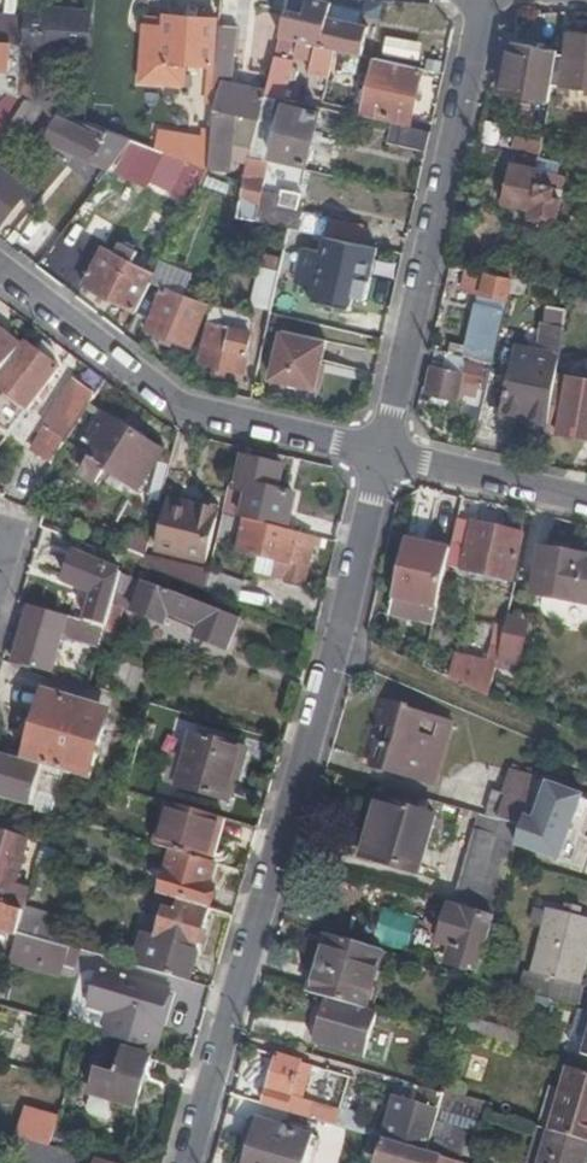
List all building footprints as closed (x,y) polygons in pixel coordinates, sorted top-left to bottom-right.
[(286,11),(279,38),(296,42),(335,51),(360,57),(366,29),(337,22),(327,20),(329,4),(312,0),(306,0),(302,15),(286,11)] [(341,6),(329,4),(327,20),(337,22),(341,6)] [(92,14),(24,8),(23,18),(21,46),(21,48),(89,53),(92,14)] [(6,71),(7,69),(8,45),(21,46),(23,18),(0,15),(0,70),(6,71)] [(164,18),(164,19),(163,30),(143,28),(141,53),(138,83),(181,86),(182,66),(213,68),(216,22),(164,18)] [(163,30),(164,19),(143,18),(143,28),(163,30)] [(234,28),(217,27),(214,85),(230,87),(234,28)] [(567,36),(560,35),(557,51),(556,56),(566,58),(567,36)] [(567,36),(566,58),(556,56),(551,88),(586,91),(586,36),(567,36)] [(296,42),(279,38),(274,57),(291,61),(292,55),(296,42)] [(335,51),(296,42),(292,55),(312,59),(309,73),(329,77),(335,51)] [(556,56),(557,51),(507,43),(498,94),(548,103),(551,88),(556,56)] [(291,61),(274,57),(264,96),(281,101),(291,61)] [(409,124),(421,71),(374,60),(367,89),(361,88),(360,95),(366,96),(363,113),(396,121),(409,124)] [(19,70),(7,69),(6,71),(0,70),(0,91),(17,97),(19,70)] [(208,165),(207,170),(227,170),(229,140),(224,140),(226,114),(235,116),(257,120),(258,120),(264,96),(220,87),(212,112),(210,141),(208,165)] [(7,126),(23,103),(7,96),(0,105),(0,133),(1,134),(7,126)] [(267,161),(269,161),(270,158),(282,106),(283,101),(281,101),(264,96),(258,120),(257,120),(250,150),(248,156),(249,156),(267,161)] [(34,143),(41,135),(47,127),(52,130),(60,113),(27,101),(7,126),(34,143)] [(318,113),(282,106),(270,158),(305,166),(318,113)] [(41,135),(110,169),(132,141),(84,123),(60,113),(52,130),(47,127),(41,135)] [(230,146),(250,150),(257,120),(235,116),(230,146)] [(385,144),(424,154),(428,135),(390,126),(385,144)] [(30,145),(8,128),(0,139),(0,149),(17,162),(30,145)] [(160,133),(158,151),(163,153),(192,164),(208,165),(210,141),(192,140),(160,133)] [(512,137),(508,152),(535,158),(538,159),(541,144),(512,137)] [(508,152),(482,146),(479,162),(511,170),(508,180),(502,179),(500,186),(507,188),(504,203),(530,209),(528,219),(532,227),(546,231),(554,225),(559,202),(550,200),(555,176),(533,170),(534,161),(535,158),(508,152)] [(188,205),(207,170),(192,164),(163,153),(148,184),(188,205)] [(326,237),(330,237),(334,222),(301,214),(303,202),(261,192),(267,161),(249,156),(238,217),(289,229),(306,233),(326,237)] [(31,183),(42,192),(64,170),(51,159),(31,183)] [(533,170),(555,176),(557,167),(534,161),(533,170)] [(29,192),(23,187),(27,181),(12,170),(8,175),(0,169),(0,224),(2,226),(29,192)] [(336,236),(362,238),(363,223),(337,221),(336,236)] [(379,250),(326,237),(323,252),(305,248),(297,281),(316,285),(312,301),(352,310),(355,296),(368,299),(379,250)] [(82,284),(134,311),(149,283),(153,275),(141,269),(144,264),(117,250),(113,255),(101,249),(93,263),(82,284)] [(162,288),(184,297),(191,279),(158,266),(153,275),(149,283),(162,288)] [(450,341),(448,353),(491,362),(509,279),(463,269),(459,289),(479,293),(476,305),(467,345),(450,341)] [(251,306),(271,310),(279,275),(259,270),(251,306)] [(190,346),(206,306),(184,297),(162,288),(145,329),(190,346)] [(557,303),(567,305),(569,293),(560,290),(557,303)] [(200,362),(243,373),(254,323),(249,316),(238,314),(231,319),(229,328),(209,324),(200,362)] [(499,414),(546,423),(550,402),(552,387),(563,330),(542,327),(537,352),(513,348),(499,414)] [(22,346),(0,329),(0,376),(22,346)] [(330,342),(281,331),(270,379),(323,392),(328,374),(323,373),(325,366),(330,342)] [(38,351),(27,342),(0,379),(0,428),(11,436),(60,368),(49,359),(38,351)] [(44,343),(38,351),(49,359),(55,351),(44,343)] [(448,353),(447,353),(444,369),(430,367),(424,394),(456,401),(459,383),(478,387),(485,389),(491,362),(448,353)] [(559,403),(554,434),(586,440),(586,383),(564,378),(562,388),(559,403)] [(456,401),(474,405),(478,387),(459,383),(456,401)] [(92,402),(95,397),(75,385),(55,414),(59,417),(50,432),(54,436),(66,444),(75,430),(92,402)] [(474,406),(480,407),(485,389),(478,387),(474,405),(474,406)] [(552,387),(550,402),(559,403),(562,388),(552,387)] [(160,452),(92,402),(75,430),(88,439),(77,453),(93,466),(97,461),(134,488),(160,452)] [(471,421),(477,422),(480,407),(474,406),(471,421)] [(66,444),(54,436),(40,458),(52,465),(66,444)] [(274,492),(279,468),(240,459),(233,490),(241,491),(242,486),(247,487),(274,492)] [(158,507),(168,467),(157,465),(146,507),(157,510),(158,507)] [(247,487),(240,520),(244,521),(284,530),(292,496),(274,492),(247,487)] [(170,503),(168,510),(214,520),(215,514),(170,503)] [(157,510),(149,539),(160,542),(158,552),(204,563),(214,520),(168,510),(158,507),(157,510)] [(223,516),(215,547),(237,552),(244,521),(240,520),(223,516)] [(308,547),(310,536),(284,530),(244,521),(237,552),(273,560),(269,576),(302,584),(311,547),(308,547)] [(520,535),(455,521),(453,530),(448,552),(445,568),(510,582),(520,535)] [(135,553),(144,557),(149,539),(139,537),(135,553)] [(445,568),(448,552),(405,543),(391,602),(436,611),(445,568)] [(584,562),(585,556),(576,554),(576,552),(569,548),(559,545),(550,546),(547,547),(546,549),(538,548),(529,595),(576,604),(584,562)] [(105,628),(121,575),(73,557),(63,582),(84,590),(75,619),(105,628)] [(584,562),(576,604),(586,606),(586,562),(584,562)] [(225,653),(239,621),(158,590),(121,575),(105,628),(104,631),(115,634),(122,609),(163,626),(169,613),(199,626),(193,640),(225,653)] [(75,619),(29,607),(14,660),(48,670),(54,652),(37,647),(42,629),(59,634),(100,646),(104,631),(105,628),(75,619)] [(526,623),(506,618),(499,653),(520,657),(526,623)] [(54,652),(59,634),(42,629),(37,647),(54,652)] [(520,657),(499,653),(496,665),(495,667),(517,672),(520,657)] [(452,681),(489,697),(495,667),(496,665),(458,658),(452,681)] [(104,691),(136,700),(145,671),(113,661),(104,691)] [(35,690),(15,759),(22,761),(43,692),(35,690)] [(22,761),(63,773),(89,780),(108,711),(43,692),(22,761)] [(406,708),(378,700),(371,725),(387,730),(375,771),(427,785),(445,722),(406,711),(406,708)] [(244,749),(194,734),(179,787),(229,801),(244,749)] [(0,754),(0,797),(34,807),(38,794),(55,799),(63,773),(22,761),(15,759),(0,754)] [(523,818),(535,778),(509,770),(503,792),(491,789),(482,816),(520,828),(523,818)] [(520,828),(515,845),(559,861),(582,798),(578,797),(579,794),(577,793),(575,796),(549,785),(535,823),(523,818),(520,828)] [(435,817),(380,801),(374,822),(382,824),(372,858),(419,872),(435,817)] [(162,848),(175,806),(167,804),(155,845),(162,848)] [(209,862),(222,820),(175,806),(162,848),(173,851),(209,862)] [(482,816),(481,816),(455,908),(494,919),(510,862),(515,845),(520,828),(482,816)] [(36,819),(30,838),(43,841),(48,823),(36,819)] [(215,864),(227,821),(222,820),(209,862),(215,864)] [(0,829),(0,904),(23,911),(24,906),(30,887),(15,883),(28,837),(0,829)] [(39,858),(55,863),(58,851),(42,846),(39,858)] [(181,901),(209,909),(215,888),(209,886),(215,864),(209,862),(173,851),(159,895),(181,901)] [(57,880),(62,866),(55,863),(39,858),(38,858),(34,874),(57,880)] [(138,966),(188,980),(209,909),(181,901),(178,912),(165,909),(156,939),(147,936),(138,966)] [(16,934),(17,931),(23,911),(0,904),(0,930),(16,934)] [(581,908),(567,904),(565,913),(548,909),(533,973),(582,984),(586,962),(586,918),(579,917),(581,908)] [(24,906),(23,911),(17,931),(54,942),(62,917),(24,906)] [(494,919),(455,908),(449,906),(439,942),(450,946),(446,962),(467,968),(469,963),(480,966),(494,919)] [(17,931),(16,934),(8,961),(37,969),(40,958),(63,965),(69,946),(54,942),(17,931)] [(369,948),(327,936),(320,961),(310,994),(328,999),(353,1006),(369,948)] [(370,988),(381,952),(369,948),(353,1006),(364,1010),(370,988)] [(40,958),(37,969),(60,976),(63,965),(40,958)] [(314,960),(304,992),(310,994),(320,961),(314,960)] [(106,1035),(156,1050),(163,1026),(160,1025),(169,991),(99,970),(88,1008),(112,1015),(106,1035)] [(0,999),(0,1004),(20,1010),(24,994),(3,988),(0,999)] [(378,990),(370,988),(364,1010),(372,1012),(378,990)] [(353,1006),(328,999),(315,1043),(362,1057),(375,1013),(372,1012),(364,1010),(353,1006)] [(580,1008),(569,1043),(586,1048),(586,1046),(586,1009),(580,1008)] [(519,1050),(525,1033),(465,1017),(461,1033),(519,1050)] [(100,1067),(95,1084),(94,1090),(92,1094),(137,1107),(151,1057),(128,1050),(121,1073),(100,1067)] [(297,1080),(304,1082),(309,1066),(277,1056),(262,1105),(287,1112),(292,1096),(297,1080)] [(562,1089),(550,1131),(586,1142),(586,1074),(568,1069),(562,1089)] [(300,1098),(304,1082),(297,1080),(292,1096),(300,1098)] [(549,1086),(537,1128),(538,1128),(549,1131),(550,1131),(562,1089),(549,1086)] [(442,1095),(414,1087),(410,1099),(395,1095),(392,1105),(386,1104),(376,1138),(426,1152),(435,1120),(442,1095)] [(490,1104),(444,1091),(442,1095),(435,1120),(466,1129),(482,1133),(489,1114),(488,1113),(490,1104)] [(54,1147),(63,1116),(27,1105),(17,1136),(54,1147)] [(313,1136),(256,1119),(243,1162),(305,1162),(313,1136)] [(435,1120),(426,1152),(457,1161),(466,1129),(435,1120)] [(528,1162),(540,1162),(549,1131),(538,1128),(528,1162)] [(540,1162),(585,1162),(586,1157),(586,1142),(550,1131),(549,1131),(540,1162)] [(373,1137),(366,1160),(376,1162),(461,1162),(457,1161),(426,1152),(376,1138),(373,1137)] [(98,1159),(61,1149),(57,1162),(100,1162),(98,1162),(98,1159)]
